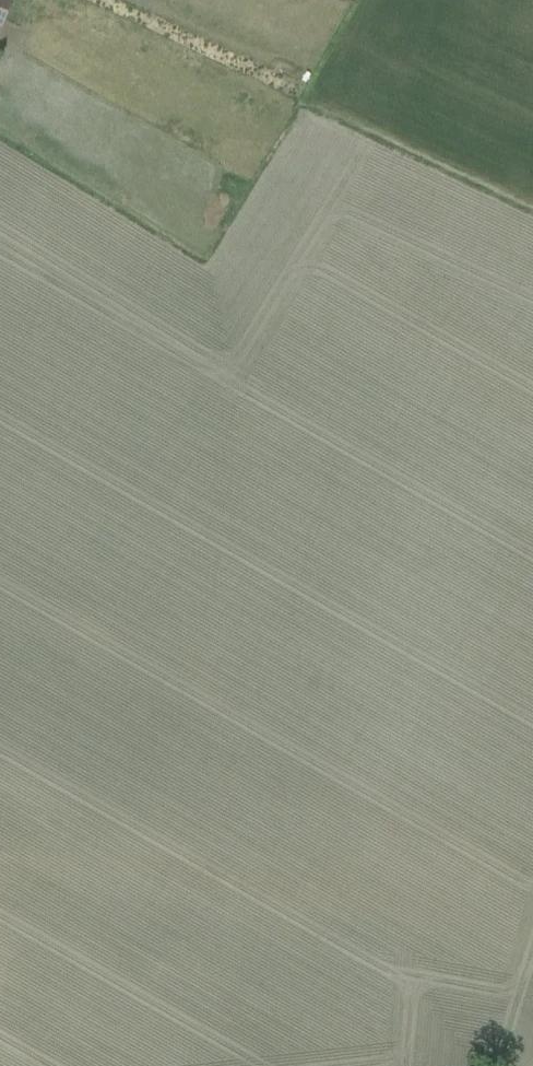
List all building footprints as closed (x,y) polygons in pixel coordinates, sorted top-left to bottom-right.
[(2,23),(11,5),(0,0),(0,22),(2,23)]
